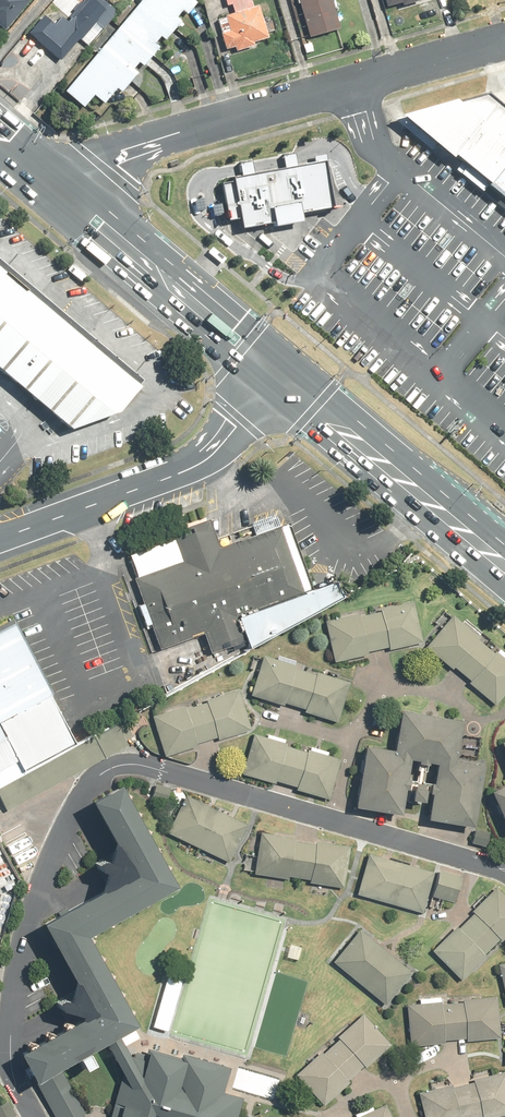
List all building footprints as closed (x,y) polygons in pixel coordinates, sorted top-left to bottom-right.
[(24,0),(0,0),(0,29),(24,0)] [(25,36),(60,65),(94,24),(102,31),(115,16),(96,0),(82,0),(61,26),(44,12),(25,36)] [(62,94),(82,111),(93,98),(107,110),(196,5),(190,0),(140,0),(62,94)] [(305,41),(338,32),(330,0),(294,0),(305,41)] [(380,11),(421,0),(377,0),(380,11)] [(258,6),(215,17),(226,57),(269,46),(258,6)] [(486,181),(504,159),(504,107),(484,91),(457,98),(454,97),(399,111),(401,115),(395,116),(481,186),(486,181)] [(284,156),(286,168),(299,165),(297,154),(284,156)] [(315,156),(316,162),(328,160),(327,154),(315,156)] [(486,181),(504,197),(504,159),(486,181)] [(236,180),(224,183),(230,220),(243,218),(244,228),(278,222),(278,226),(306,221),(304,213),(305,213),(337,208),(328,160),(316,162),(299,165),(286,168),(255,173),(243,175),(235,177),(236,180)] [(241,163),(243,175),(255,173),(253,161),(241,163)] [(66,428),(117,412),(142,382),(0,264),(0,373),(66,428)] [(178,562),(125,580),(150,655),(194,640),(202,665),(241,652),(232,627),(304,603),(279,528),(216,549),(207,525),(170,537),(178,562)] [(412,607),(322,623),(329,662),(419,646),(412,607)] [(424,650),(494,708),(504,695),(504,662),(452,617),(424,650)] [(80,750),(72,732),(18,621),(0,630),(0,788),(80,750)] [(258,659),(246,698),(336,723),(347,684),(258,659)] [(236,692),(150,718),(162,757),(248,732),(236,692)] [(359,747),(349,811),(397,819),(406,764),(433,768),(424,824),(471,831),(482,766),(452,761),(458,727),(394,717),(389,752),(359,747)] [(249,737),(238,776),(328,801),(339,762),(249,737)] [(495,749),(504,769),(504,744),(495,749)] [(504,842),(504,787),(484,797),(504,842)] [(105,1116),(235,1116),(239,1100),(220,1096),(227,1068),(145,1050),(142,1063),(122,1059),(114,1045),(132,1035),(82,943),(172,895),(115,791),(81,809),(107,857),(85,869),(99,894),(31,930),(68,998),(48,1009),(63,1036),(11,1063),(27,1092),(36,1087),(52,1116),(84,1116),(85,1116),(63,1074),(101,1053),(114,1077),(105,1116)] [(184,796),(165,834),(226,864),(245,826),(184,796)] [(347,849),(258,835),(251,877),(341,891),(347,849)] [(366,856),(354,897),(421,915),(432,874),(366,856)] [(437,872),(429,899),(452,905),(460,879),(437,872)] [(429,953),(459,983),(504,938),(504,901),(494,890),(429,953)] [(358,930),(329,964),(384,1009),(412,975),(358,930)] [(495,966),(504,1006),(504,964),(495,966)] [(493,999),(404,1007),(407,1048),(497,1040),(493,999)] [(361,1014),(292,1078),(322,1109),(390,1046),(361,1014)] [(415,1094),(420,1116),(496,1116),(504,1115),(504,1084),(502,1074),(415,1094)] [(362,1116),(388,1116),(384,1107),(362,1116)]
